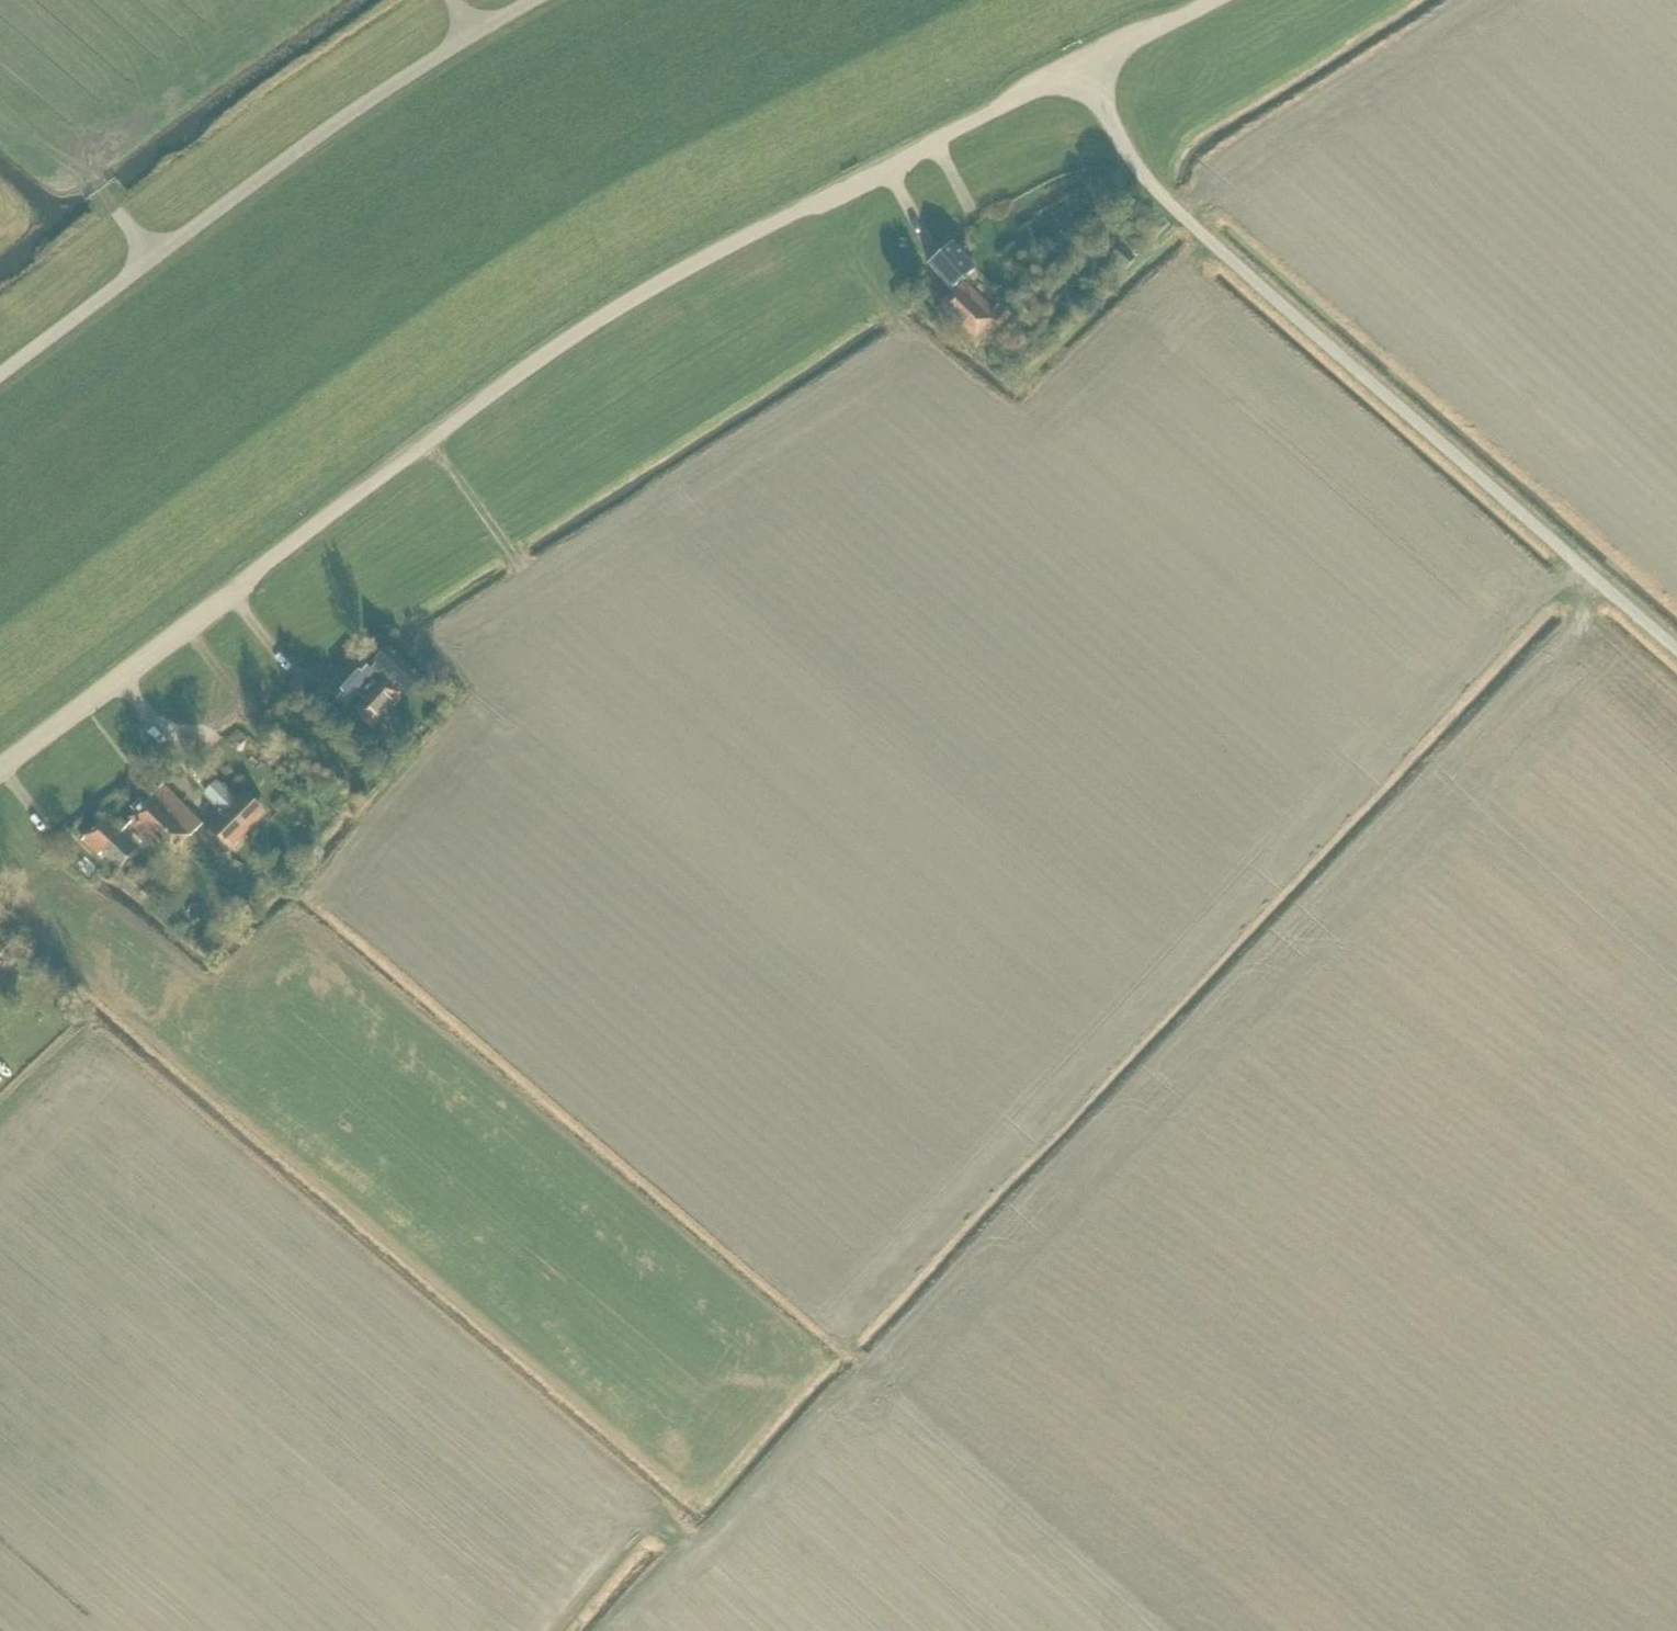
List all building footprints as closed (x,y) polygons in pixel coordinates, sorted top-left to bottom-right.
[(952,291),(975,270),(952,244),(928,265),(952,291)] [(1125,271),(1134,261),(1120,248),(1111,257),(1125,271)] [(992,311),(962,283),(936,311),(951,325),(955,321),(974,339),(990,321),(999,329),(1011,316),(999,304),(992,311)] [(347,707),(367,686),(373,679),(375,678),(357,661),(329,690),(347,707)] [(394,707),(401,699),(400,694),(408,686),(391,670),(378,684),(373,679),(367,686),(372,690),(353,711),(370,727),(389,706),(394,707)] [(236,799),(217,780),(201,795),(220,814),(207,827),(230,851),(267,814),(244,791),(236,799)] [(190,838),(202,825),(163,785),(129,817),(169,855),(189,837),(190,838)] [(121,870),(136,852),(101,820),(82,841),(100,856),(102,853),(121,870)] [(77,867),(83,861),(75,853),(69,859),(77,867)] [(133,896),(141,887),(122,870),(114,879),(133,896)] [(11,959),(0,948),(0,969),(11,959)]
